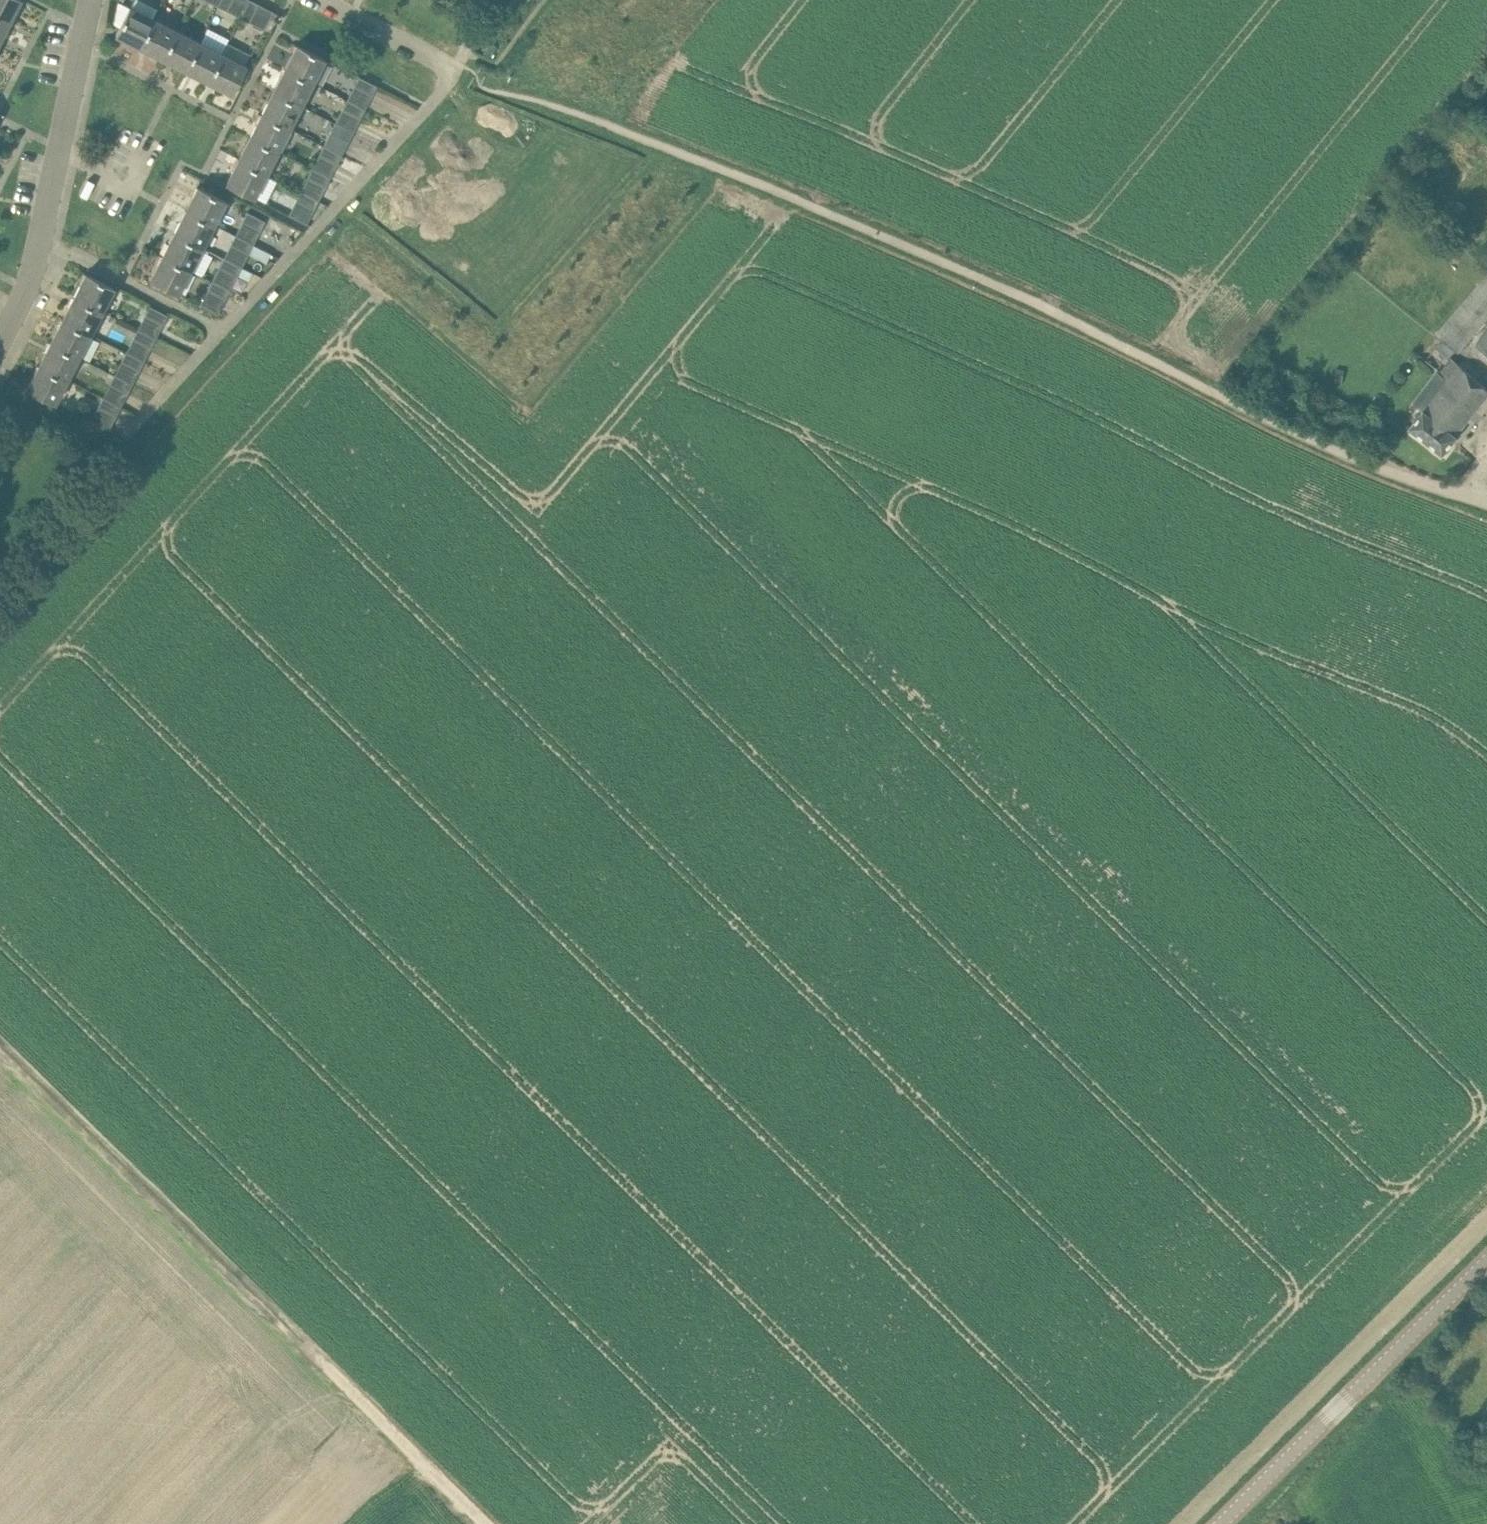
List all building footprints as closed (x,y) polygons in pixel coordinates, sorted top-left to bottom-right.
[(9,22),(20,0),(0,0),(0,17),(9,22)] [(248,0),(220,0),(217,5),(240,16),(248,0)] [(240,16),(271,32),(281,14),(252,0),(248,0),(240,16)] [(475,9),(480,0),(460,0),(475,9)] [(116,34),(139,46),(154,18),(130,6),(116,34)] [(0,17),(0,40),(9,22),(0,17)] [(176,29),(154,18),(139,46),(162,58),(176,29)] [(199,41),(176,29),(162,58),(185,69),(199,41)] [(222,52),(199,41),(185,69),(208,81),(222,52)] [(297,44),(285,67),(313,82),(325,58),(297,44)] [(246,64),(222,52),(208,81),(231,92),(246,64)] [(313,82),(285,67),(273,90),(301,104),(313,82)] [(359,76),(353,87),(371,96),(377,85),(359,76)] [(301,104),(273,90),(261,113),(290,127),(301,104)] [(365,108),(347,99),(341,110),(359,119),(365,108)] [(290,127),(261,113),(250,135),(278,150),(290,127)] [(353,131),(335,122),(329,133),(347,142),(353,131)] [(278,150),(250,135),(238,158),(267,173),(278,150)] [(341,154),(324,144),(318,156),(335,165),(341,154)] [(267,173),(238,158),(226,182),(255,196),(267,173)] [(330,176),(312,167),(306,178),(324,187),(330,176)] [(198,185),(186,209),(214,223),(226,200),(198,185)] [(318,199),(300,190),(294,202),(312,211),(318,199)] [(214,223),(186,209),(174,232),(202,246),(214,223)] [(247,211),(241,222),(259,232),(265,220),(247,211)] [(162,254),(191,269),(202,246),(174,232),(162,254)] [(247,255),(253,243),(235,234),(229,245),(247,255)] [(191,269),(162,254),(150,278),(179,292),(191,269)] [(236,277),(241,266),(223,257),(217,268),(236,277)] [(74,296),(102,310),(114,287),(86,272),(74,296)] [(1436,332),(1459,351),(1486,318),(1486,272),(1436,332)] [(224,301),(230,289),(211,280),(206,291),(224,301)] [(102,310),(74,296),(62,319),(90,333),(102,310)] [(150,305),(144,316),(162,326),(168,314),(150,305)] [(90,333),(62,319),(50,341),(79,356),(90,333)] [(1476,341),(1486,350),(1486,327),(1476,341)] [(156,338),(138,328),(132,340),(150,349),(156,338)] [(79,356),(50,341),(39,364),(67,378),(79,356)] [(144,360),(126,351),(120,362),(138,372),(144,360)] [(67,378),(39,364),(27,388),(55,402),(67,378)] [(1437,370),(1412,400),(1424,409),(1410,426),(1443,452),(1457,435),(1456,434),(1486,395),(1486,387),(1459,365),(1448,379),(1437,370)] [(132,383),(114,374),(108,385),(126,394),(132,383)] [(121,406),(103,397),(97,408),(115,417),(121,406)]
